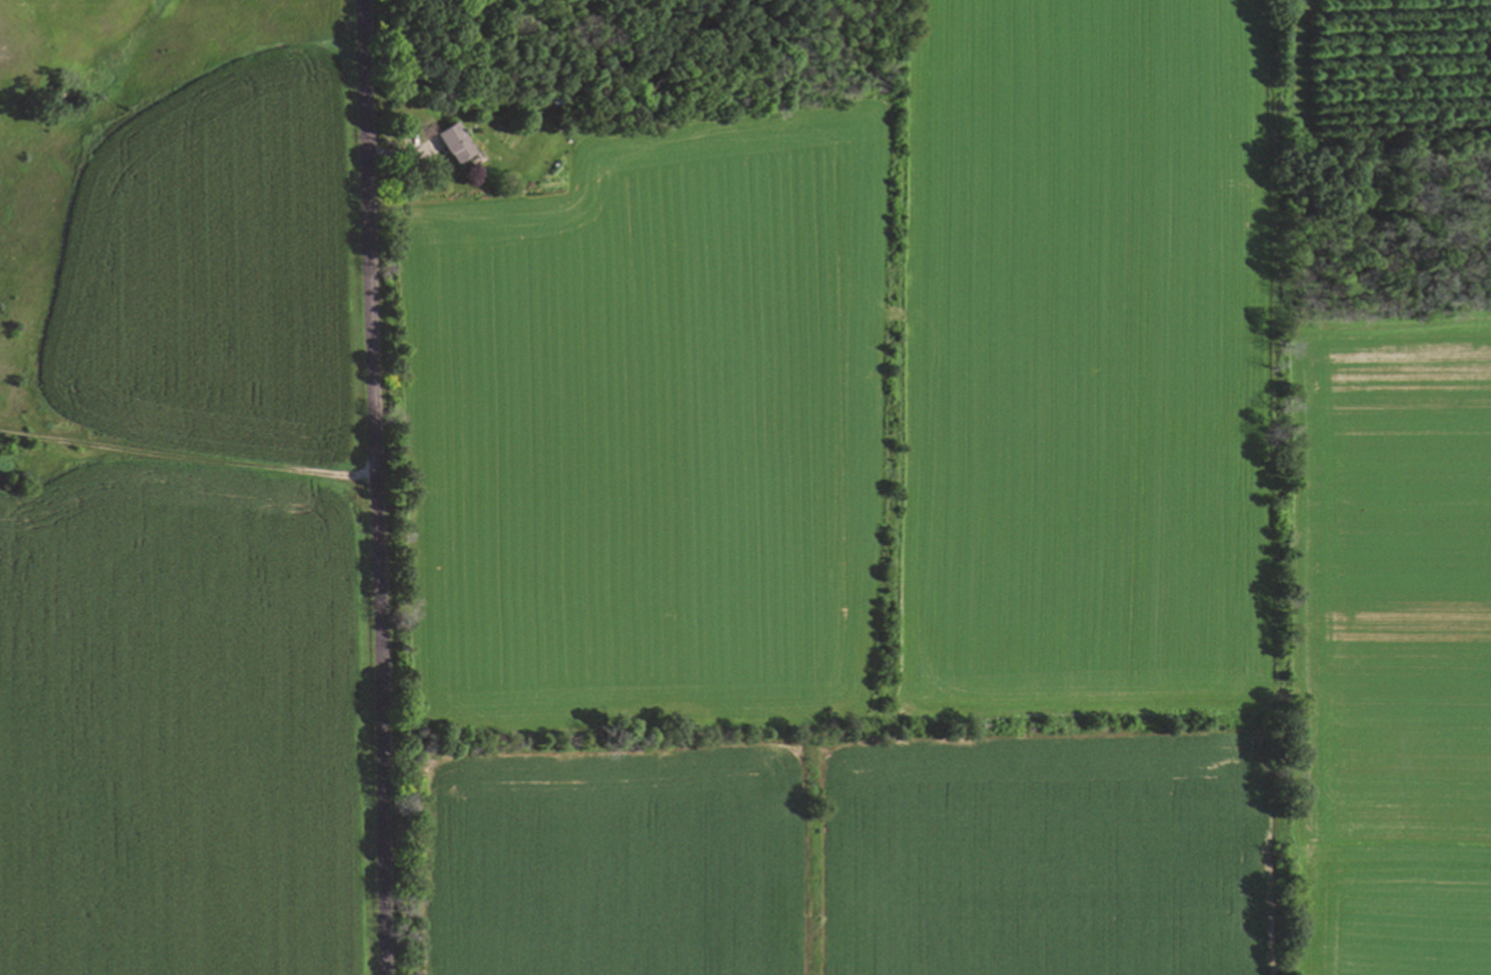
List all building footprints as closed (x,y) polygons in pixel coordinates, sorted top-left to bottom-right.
[(437,135),(457,166),(477,154),(457,123),(437,135)]
